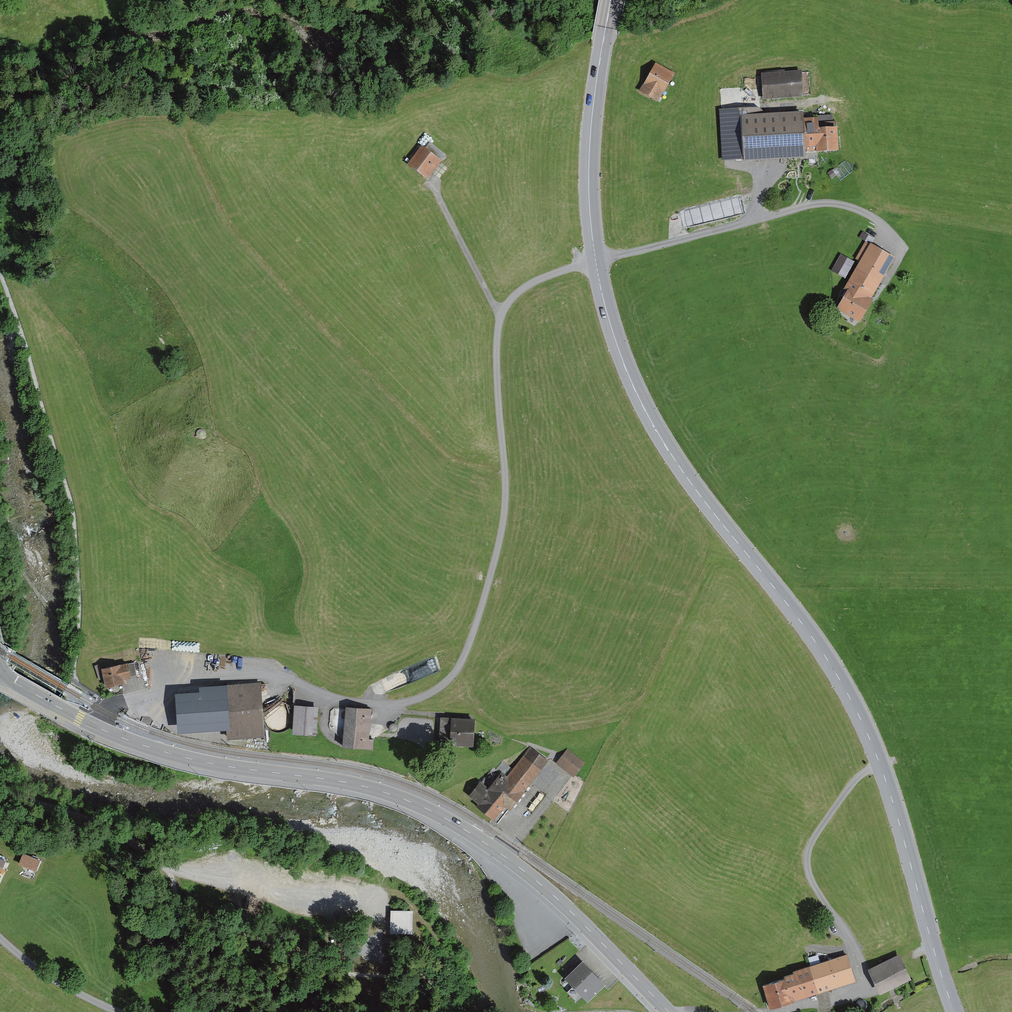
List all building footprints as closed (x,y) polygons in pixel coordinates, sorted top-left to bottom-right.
[(639,93),(658,103),(661,97),(662,97),(675,75),(655,64),(639,93)] [(802,73),(761,76),(763,102),(804,99),(802,73)] [(744,111),(719,111),(722,163),(743,162),(743,165),(806,160),(806,154),(816,154),(816,155),(839,154),(838,130),(836,130),(836,122),(833,122),(832,116),(817,117),(818,121),(804,121),(803,115),(763,117),(762,113),(758,109),(744,111)] [(407,167),(427,182),(447,156),(430,143),(425,150),(422,148),(407,167)] [(832,170),(827,174),(832,180),(836,176),(832,170)] [(740,198),(684,211),(688,230),(745,216),(740,198)] [(836,306),(860,320),(873,297),(872,296),(895,255),(870,241),(870,242),(866,240),(855,257),(860,260),(844,287),(846,288),(836,306)] [(854,262),(840,255),(832,272),(846,279),(854,262)] [(124,679),(132,677),(132,676),(137,675),(134,662),(128,663),(128,662),(120,663),(102,667),(106,686),(124,682),(124,679)] [(104,678),(99,663),(94,665),(99,680),(104,678)] [(200,689),(175,691),(178,731),(226,727),(227,738),(265,736),(262,680),(199,685),(200,689)] [(319,705),(294,703),(292,732),(317,734),(319,705)] [(372,708),(346,705),(342,745),(373,748),(374,738),(369,737),(372,708)] [(475,717),(440,716),(439,743),(473,745),(475,717)] [(550,759),(530,744),(507,773),(501,769),(488,785),(480,779),(468,794),(479,802),(477,805),(494,818),(505,804),(510,808),(550,759)] [(567,748),(556,762),(573,776),(585,762),(567,748)] [(41,859),(23,852),(19,863),(36,870),(41,859)] [(391,910),(390,933),(413,934),(413,911),(391,910)] [(770,1007),(856,981),(847,953),(792,970),(793,972),(784,974),(784,977),(763,984),(770,1007)] [(868,968),(880,993),(912,978),(900,953),(868,968)] [(606,983),(582,959),(564,976),(587,1001),(606,983)]
